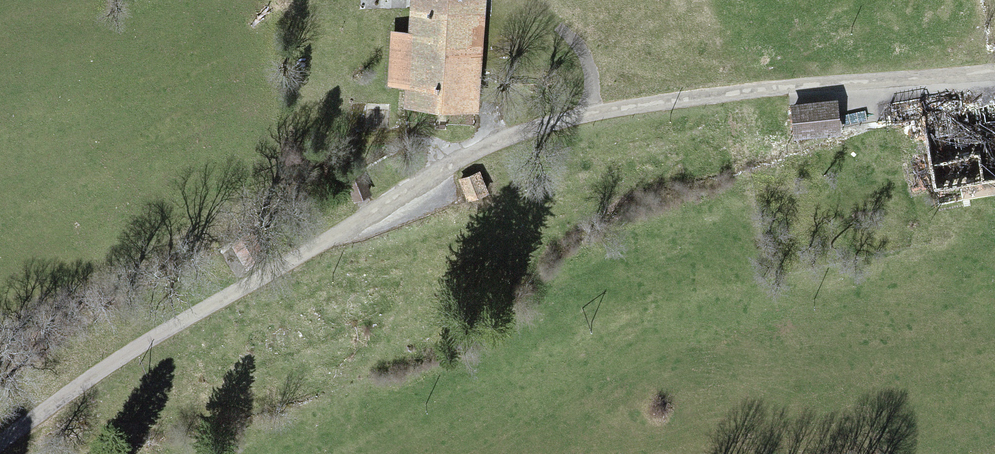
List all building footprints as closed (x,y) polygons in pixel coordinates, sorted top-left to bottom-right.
[(484,0),(413,0),(411,28),(386,26),(383,76),(408,77),(407,97),(477,101),(484,0)] [(912,103),(923,180),(994,170),(994,92),(912,103)] [(845,99),(795,106),(800,144),(850,137),(845,99)] [(372,169),(357,176),(369,200),(384,193),(372,169)] [(484,171),(459,182),(469,205),(494,195),(484,171)]
